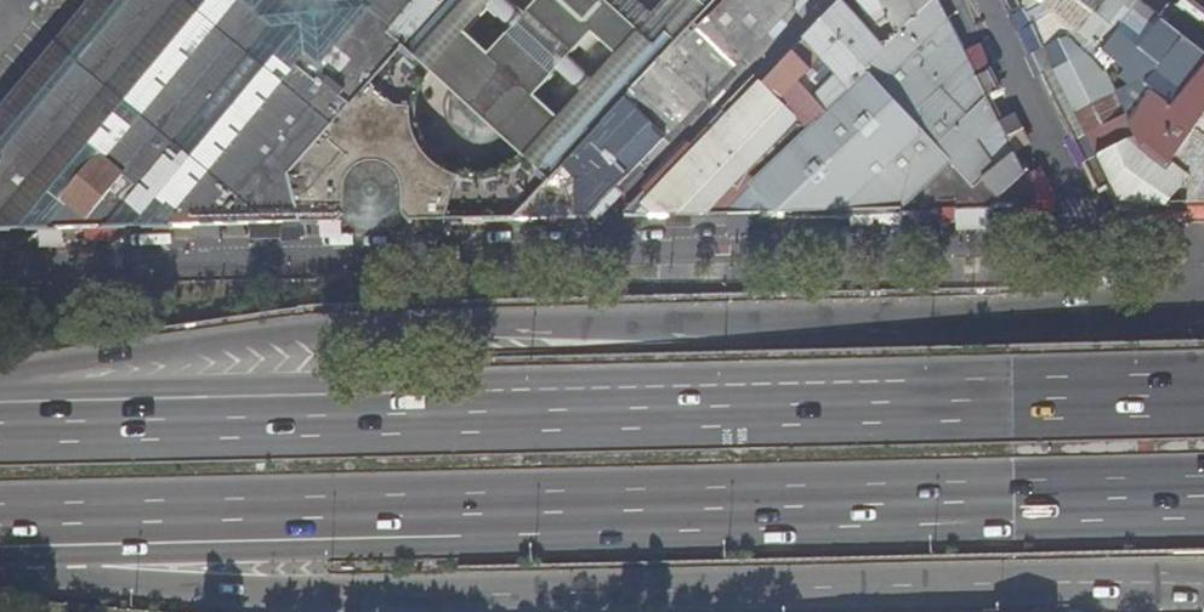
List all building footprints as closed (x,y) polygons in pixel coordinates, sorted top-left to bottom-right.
[(248,226),(447,0),(148,0),(67,94),(143,0),(87,0),(0,108),(0,231),(248,226)] [(67,94),(148,0),(143,0),(67,94)] [(248,226),(513,220),(552,178),(607,120),(722,0),(447,0),(248,226)] [(648,157),(799,0),(722,0),(607,120),(648,157)] [(636,217),(671,216),(727,214),(868,70),(866,69),(933,0),(847,0),(840,4),(636,217)] [(727,214),(788,213),(914,209),(1043,206),(939,0),(933,0),(866,69),(868,70),(727,214)] [(1042,45),(1063,33),(1093,61),(1140,2),(1138,0),(1019,0),(1042,45)] [(1140,2),(1093,61),(1063,33),(1042,45),(1121,205),(1203,202),(1203,51),(1140,2)] [(592,216),(648,157),(607,120),(552,178),(592,216)] [(592,216),(552,178),(513,220),(577,218),(590,218),(592,216)]
